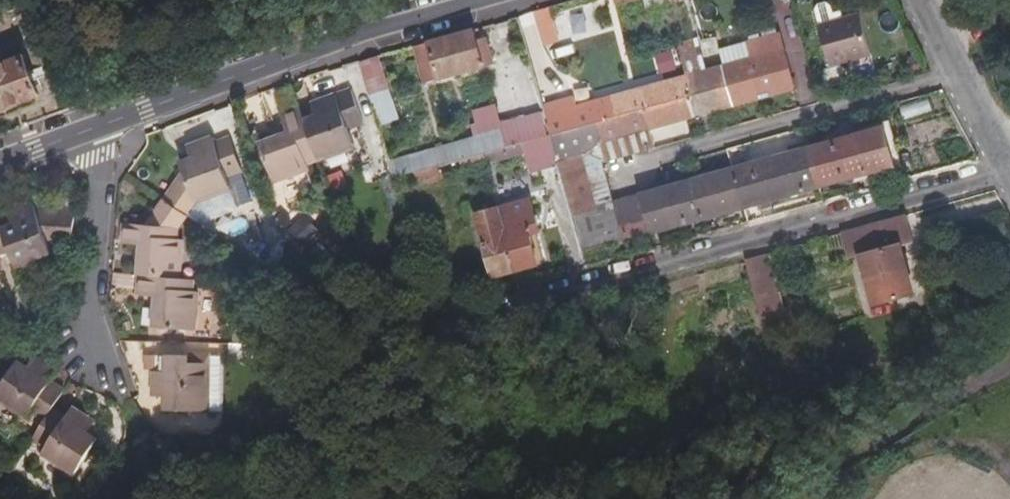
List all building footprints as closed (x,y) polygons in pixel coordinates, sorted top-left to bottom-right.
[(648,9),(680,0),(646,0),(648,9)] [(869,52),(857,12),(840,17),(838,10),(831,12),(829,4),(824,2),(817,4),(814,9),(818,24),(817,24),(828,64),(869,52)] [(548,7),(532,11),(542,46),(558,41),(548,7)] [(476,28),(427,42),(438,80),(487,66),(485,60),(494,57),(489,38),(480,40),(476,28)] [(751,57),(724,64),(736,106),(794,89),(782,48),(779,36),(748,44),(751,57)] [(724,64),(717,38),(706,41),(678,48),(686,75),(724,64)] [(427,42),(414,45),(424,83),(438,80),(427,42)] [(378,55),(358,60),(359,62),(372,106),(378,128),(399,120),(378,55)] [(37,94),(23,57),(0,65),(0,108),(37,94)] [(635,134),(638,145),(652,141),(649,130),(736,106),(724,64),(686,75),(590,101),(596,122),(602,143),(635,134)] [(323,113),(317,115),(304,120),(318,159),(319,160),(355,147),(348,128),(363,122),(351,89),(319,101),(323,113)] [(596,122),(590,101),(590,99),(542,112),(549,135),(596,122)] [(313,103),(317,115),(323,113),(319,101),(313,103)] [(542,112),(542,110),(501,122),(496,106),(472,113),(475,124),(470,125),(474,138),(502,130),(507,147),(524,142),(549,135),(542,112)] [(307,163),(318,159),(304,120),(299,108),(281,115),(285,127),(288,134),(280,136),(259,144),(273,181),(309,168),(307,163)] [(605,154),(602,143),(596,122),(549,135),(556,161),(581,154),(606,160),(605,154)] [(278,130),(280,136),(288,134),(285,127),(278,130)] [(886,127),(612,201),(613,204),(596,209),(570,216),(580,253),(896,166),(886,127)] [(460,160),(483,153),(507,147),(502,130),(474,138),(471,139),(388,163),(393,179),(413,173),(438,166),(460,160)] [(605,154),(638,145),(635,134),(602,143),(605,154)] [(549,135),(524,142),(526,154),(530,172),(557,165),(556,161),(549,135)] [(199,155),(191,158),(182,162),(185,171),(165,200),(187,215),(197,202),(232,189),(228,181),(243,175),(231,139),(215,144),(213,137),(195,144),(199,155)] [(526,154),(524,142),(507,147),(483,153),(486,165),(526,154)] [(187,147),(191,158),(199,155),(195,144),(187,147)] [(486,165),(483,153),(460,160),(464,173),(486,167),(486,165)] [(557,165),(570,216),(596,209),(592,194),(581,154),(556,161),(557,165)] [(441,179),(438,166),(413,173),(417,186),(441,179)] [(608,190),(592,194),(596,209),(613,204),(612,201),(608,190)] [(187,215),(165,200),(147,225),(124,223),(122,242),(135,243),(141,244),(140,253),(138,275),(179,278),(182,241),(177,241),(178,227),(187,215)] [(534,233),(525,200),(473,214),(489,278),(511,272),(534,265),(526,235),(534,233)] [(20,221),(14,224),(1,228),(9,250),(16,268),(52,254),(48,243),(72,244),(75,214),(37,211),(34,203),(16,210),(20,221)] [(10,212),(14,224),(20,221),(16,210),(10,212)] [(905,215),(853,229),(857,245),(872,305),(913,294),(901,247),(915,243),(905,215)] [(1,228),(0,225),(0,253),(9,250),(1,228)] [(765,253),(743,259),(763,329),(784,322),(765,253)] [(193,292),(194,280),(179,278),(138,275),(136,294),(150,296),(157,296),(156,305),(154,327),(196,331),(199,293),(193,292)] [(264,346),(229,345),(228,358),(264,359),(264,346)] [(163,391),(163,397),(162,410),(205,413),(208,365),(188,363),(188,357),(153,355),(151,390),(163,391)] [(34,358),(26,369),(34,374),(41,363),(34,358)] [(26,369),(18,364),(0,391),(0,401),(27,419),(31,412),(44,421),(52,408),(62,392),(50,384),(56,373),(41,363),(34,374),(26,369)] [(82,428),(88,417),(73,408),(66,418),(52,408),(44,421),(41,425),(33,438),(47,447),(43,453),(75,474),(98,439),(89,433),(82,428)] [(95,422),(88,417),(82,428),(89,433),(95,422)]
